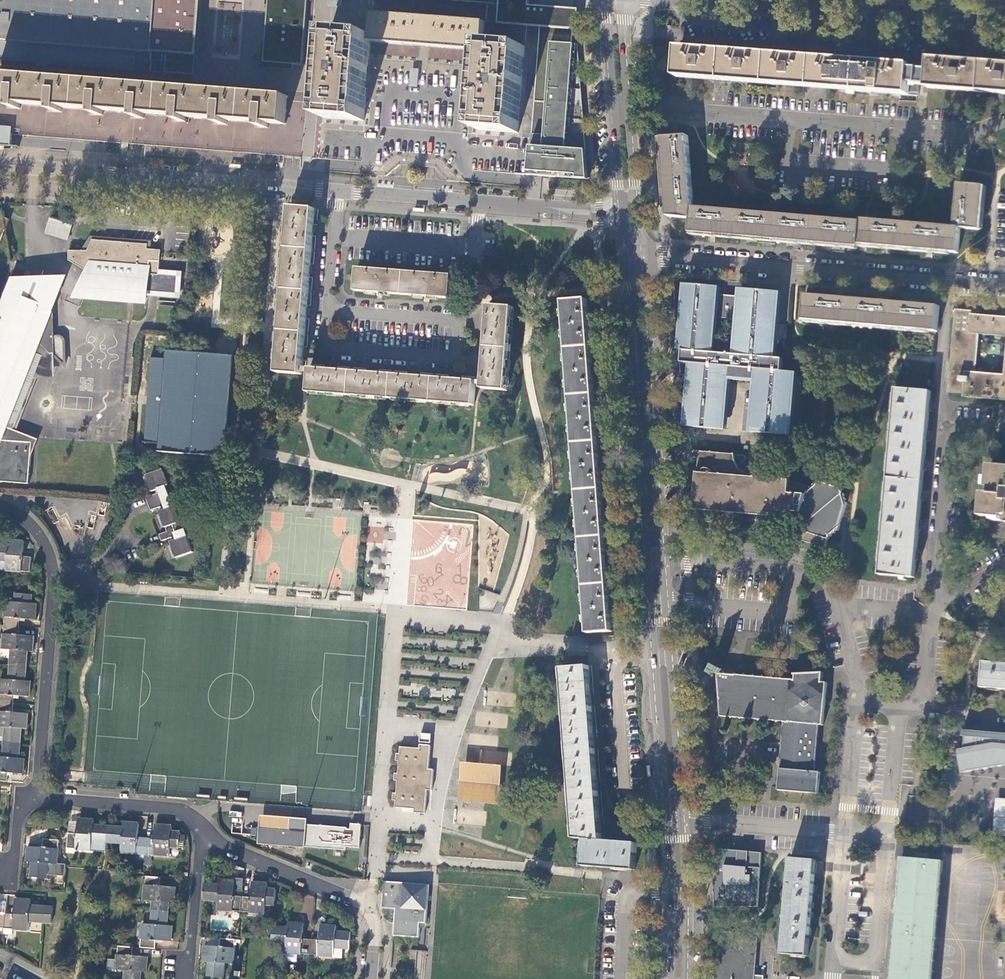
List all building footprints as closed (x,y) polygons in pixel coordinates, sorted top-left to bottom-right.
[(151,72),(152,60),(156,0),(0,0),(0,60),(151,72)] [(152,60),(164,61),(163,73),(196,75),(202,0),(156,0),(152,60)] [(264,60),(302,64),(307,0),(269,0),(264,60)] [(499,3),(497,23),(572,28),(573,8),(571,8),(540,5),(527,4),(528,0),(499,0),(499,3)] [(487,22),(375,13),(373,34),(373,41),(485,50),(485,43),(487,22)] [(485,50),(373,41),(366,121),(323,118),(325,99),(312,97),(290,95),(288,124),(269,122),(269,129),(262,128),(262,122),(228,119),(227,125),(220,125),(220,119),(187,116),(186,122),(179,121),(179,116),(145,113),(144,119),(137,118),(138,113),(104,110),(103,115),(96,115),(96,110),(62,107),(61,112),(54,111),(54,106),(20,104),(20,109),(12,108),(13,103),(0,102),(0,127),(13,128),(12,135),(216,150),(307,157),(321,159),(369,162),(368,174),(386,176),(400,164),(437,167),(448,180),(467,182),(468,169),(517,173),(529,174),(531,145),(544,146),(553,41),(577,43),(576,29),(572,28),(497,23),(487,22),(485,43),(526,46),(520,132),(479,129),(485,50)] [(330,31),(325,99),(323,118),(366,121),(373,41),(373,34),(330,31)] [(553,41),(544,146),(585,149),(577,43),(553,41)] [(479,129),(520,132),(526,46),(485,43),(485,50),(479,129)] [(930,57),(930,66),(899,64),(899,60),(873,58),(872,60),(850,58),(850,60),(830,59),(804,57),(741,52),(701,49),(679,47),(679,49),(673,48),(672,54),(673,54),(672,78),(676,78),(677,77),(686,77),(686,83),(696,84),(697,78),(716,79),(737,81),(746,82),(746,85),(777,87),(777,85),(785,86),(786,85),(837,89),(837,92),(846,92),(846,93),(890,96),(890,98),(899,99),(899,101),(916,102),(916,95),(927,96),(928,87),(931,87),(931,89),(934,89),(934,88),(941,88),(940,89),(943,90),(943,88),(949,89),(949,90),(952,90),(952,89),(971,91),(970,94),(999,96),(1000,93),(1004,93),(1004,63),(963,60),(955,59),(955,58),(952,58),(952,59),(946,59),(947,57),(944,57),(944,59),(937,58),(937,57),(934,56),(934,58),(930,57)] [(0,74),(0,102),(13,103),(12,108),(20,109),(20,104),(54,106),(54,111),(61,112),(62,107),(96,110),(96,115),(103,115),(104,110),(138,113),(137,118),(144,119),(145,113),(179,116),(179,121),(186,122),(187,116),(220,119),(220,125),(227,125),(228,119),(262,122),(262,128),(269,129),(269,122),(288,124),(290,95),(195,88),(0,74)] [(11,146),(12,135),(13,128),(0,127),(0,145),(11,146)] [(663,137),(669,216),(692,218),(693,207),(687,135),(663,137)] [(544,146),(531,145),(529,174),(587,179),(585,149),(544,146)] [(955,227),(961,228),(980,229),(984,186),(959,184),(955,227)] [(314,208),(290,206),(289,221),(278,372),(302,374),(314,208)] [(693,207),(692,218),(691,232),(725,235),(758,238),(800,241),(841,245),(859,247),(859,244),(863,244),(871,245),(933,250),(958,252),(961,228),(955,227),(865,219),(862,219),(861,222),(693,207)] [(9,219),(0,216),(0,243),(9,219)] [(68,239),(71,222),(47,218),(45,235),(68,239)] [(89,236),(81,251),(87,251),(92,240),(147,244),(147,249),(150,250),(151,241),(89,236)] [(87,251),(81,251),(68,251),(68,261),(85,271),(84,273),(92,277),(85,292),(146,297),(146,295),(147,291),(176,294),(177,275),(158,274),(158,270),(159,262),(154,261),(155,250),(150,250),(147,249),(147,244),(92,240),(87,251)] [(355,290),(451,298),(453,274),(357,267),(355,290)] [(147,291),(146,295),(180,299),(182,272),(158,270),(158,274),(177,275),(176,294),(147,291)] [(25,279),(14,279),(2,307),(6,309),(1,321),(0,322),(0,481),(27,483),(29,459),(31,442),(13,440),(13,433),(4,429),(6,426),(24,379),(23,378),(26,369),(23,368),(24,364),(28,365),(37,342),(34,341),(45,311),(51,311),(51,301),(48,292),(45,288),(42,282),(32,305),(25,303),(26,301),(25,279)] [(42,282),(25,279),(26,301),(25,303),(32,305),(42,282)] [(63,282),(42,282),(45,288),(48,292),(51,301),(51,311),(53,307),(63,282)] [(754,382),(750,432),(792,435),(798,373),(783,371),(783,358),(775,358),(781,300),(675,290),(683,425),(727,429),(731,379),(754,382)] [(804,320),(938,331),(940,306),(926,305),(875,300),(830,296),(807,294),(804,320)] [(563,301),(589,633),(613,631),(587,300),(563,301)] [(483,388),(507,390),(514,306),(489,304),(483,388)] [(12,428),(32,377),(55,377),(55,356),(52,354),(52,341),(53,340),(52,326),(53,307),(51,311),(45,311),(34,341),(37,342),(28,365),(24,364),(23,368),(26,369),(23,378),(24,379),(6,426),(12,428)] [(972,314),(956,313),(949,392),(965,393),(964,396),(1004,399),(1004,317),(1000,317),(972,314)] [(55,356),(63,364),(64,362),(64,342),(61,337),(58,336),(54,337),(53,340),(52,341),(52,354),(55,356)] [(162,452),(225,457),(234,356),(170,352),(169,359),(152,358),(145,443),(162,444),(162,452)] [(308,392),(474,404),(475,387),(476,380),(310,367),(309,374),(308,392)] [(915,578),(932,391),(896,388),(880,574),(915,578)] [(12,428),(6,426),(4,429),(13,433),(13,440),(31,442),(29,459),(38,438),(12,428)] [(803,528),(801,539),(827,547),(830,539),(831,537),(833,537),(834,533),(836,534),(837,530),(839,531),(847,503),(846,502),(847,498),(845,498),(846,494),(843,493),(841,488),(821,482),(818,486),(815,485),(814,488),(789,481),(790,477),(748,473),(755,466),(745,456),(700,452),(695,511),(786,518),(786,511),(800,512),(799,519),(801,520),(801,524),(802,524),(802,528),(803,528)] [(145,497),(148,504),(169,496),(165,486),(168,485),(162,469),(145,475),(151,491),(155,490),(156,493),(145,497)] [(1004,515),(1004,474),(994,473),(990,514),(1004,515)] [(169,496),(148,504),(150,510),(161,506),(162,509),(158,511),(166,532),(186,524),(185,519),(181,521),(175,505),(172,506),(169,496)] [(186,524),(166,532),(159,534),(161,541),(172,537),(173,540),(169,542),(176,558),(192,552),(184,530),(188,529),(186,524)] [(0,545),(0,561),(8,561),(7,570),(31,572),(32,557),(23,557),(25,542),(10,540),(9,546),(0,545)] [(31,604),(32,595),(17,594),(17,603),(7,602),(5,626),(20,627),(21,618),(36,620),(37,604),(31,604)] [(20,627),(5,626),(4,639),(0,639),(0,650),(12,651),(11,665),(27,667),(28,652),(33,652),(35,637),(20,636),(20,627)] [(984,662),(982,688),(1004,690),(1004,663),(984,662)] [(638,843),(603,839),(589,664),(562,667),(575,837),(586,838),(584,865),(599,866),(636,870),(638,843)] [(722,716),(785,722),(818,725),(823,725),(827,683),(821,682),(822,673),(793,674),(793,680),(721,673),(723,669),(714,664),(710,673),(718,677),(722,716)] [(11,665),(10,679),(1,679),(0,694),(0,703),(14,704),(15,695),(30,697),(31,681),(26,680),(27,667),(11,665)] [(0,703),(0,727),(6,728),(6,737),(5,742),(21,744),(22,729),(27,729),(28,714),(14,713),(14,704),(0,703)] [(785,722),(780,769),(814,771),(818,725),(785,722)] [(1004,767),(1004,734),(959,731),(958,737),(961,737),(960,749),(954,750),(958,773),(1001,767),(1004,767)] [(419,733),(418,742),(429,743),(430,734),(419,733)] [(5,742),(4,757),(0,756),(0,781),(9,781),(9,773),(24,774),(25,758),(20,758),(21,744),(5,742)] [(418,748),(400,747),(399,754),(396,754),(396,760),(398,760),(398,773),(394,773),(394,780),(397,781),(396,793),(393,793),(393,800),(396,801),(396,808),(415,809),(415,813),(426,813),(427,790),(433,790),(434,769),(428,768),(429,745),(418,744),(418,748)] [(504,767),(463,764),(461,799),(502,802),(504,767)] [(820,772),(814,771),(780,769),(779,790),(818,793),(820,772)] [(992,800),(989,834),(1004,835),(1004,801),(992,800)] [(305,847),(306,826),(306,820),(262,818),(260,845),(305,847)] [(68,833),(67,848),(92,851),(107,852),(107,843),(109,827),(94,826),(95,820),(78,819),(78,822),(77,834),(68,833)] [(78,822),(70,822),(68,833),(77,834),(78,822)] [(123,828),(109,827),(107,843),(121,844),(121,853),(145,855),(146,839),(137,839),(138,824),(123,823),(123,828)] [(306,826),(305,847),(346,850),(346,847),(360,847),(362,824),(351,823),(351,829),(347,829),(347,828),(306,826)] [(155,840),(146,839),(145,855),(169,857),(170,847),(179,848),(180,833),(171,832),(172,826),(156,825),(155,840)] [(66,864),(57,863),(59,840),(44,839),(43,847),(29,846),(27,862),(33,862),(32,877),(47,878),(47,875),(64,876),(65,867),(66,864)] [(713,906),(757,907),(760,853),(711,849),(713,906)] [(782,954),(808,957),(816,860),(790,858),(782,954)] [(943,862),(902,858),(890,978),(933,978),(943,862)] [(161,887),(162,878),(147,877),(145,901),(154,902),(154,910),(169,912),(170,903),(175,903),(176,888),(161,887)] [(205,884),(204,900),(218,901),(217,910),(242,912),(243,897),(234,896),(236,881),(220,880),(219,885),(205,884)] [(384,908),(397,909),(403,909),(403,916),(397,916),(396,935),(421,937),(422,922),(428,923),(430,883),(385,881),(385,891),(384,908)] [(243,897),(242,912),(266,914),(266,905),(275,906),(276,890),(267,889),(268,884),(252,883),(251,898),(243,897)] [(29,921),(44,923),(46,907),(31,906),(31,900),(16,899),(15,914),(6,913),(5,928),(29,930),(29,921)] [(46,907),(44,923),(52,923),(53,908),(46,907)] [(168,926),(169,912),(154,910),(153,924),(143,924),(141,948),(156,949),(157,941),(172,942),(173,926),(168,926)] [(273,927),(273,939),(272,943),(287,944),(286,953),(306,954),(311,955),(311,940),(303,939),(304,924),(288,923),(288,928),(273,927)] [(320,940),(311,940),(311,955),(334,957),(335,947),(349,948),(350,933),(336,932),(336,926),(321,925),(320,940)] [(209,937),(208,946),(221,947),(221,938),(209,937)] [(719,937),(715,978),(754,978),(757,940),(719,937)] [(236,939),(221,938),(221,947),(208,946),(205,946),(204,961),(209,962),(208,976),(223,978),(225,963),(235,964),(236,939)] [(119,946),(118,960),(111,959),(110,969),(117,970),(126,970),(126,978),(141,978),(142,972),(147,972),(148,957),(133,956),(134,947),(119,946)]
